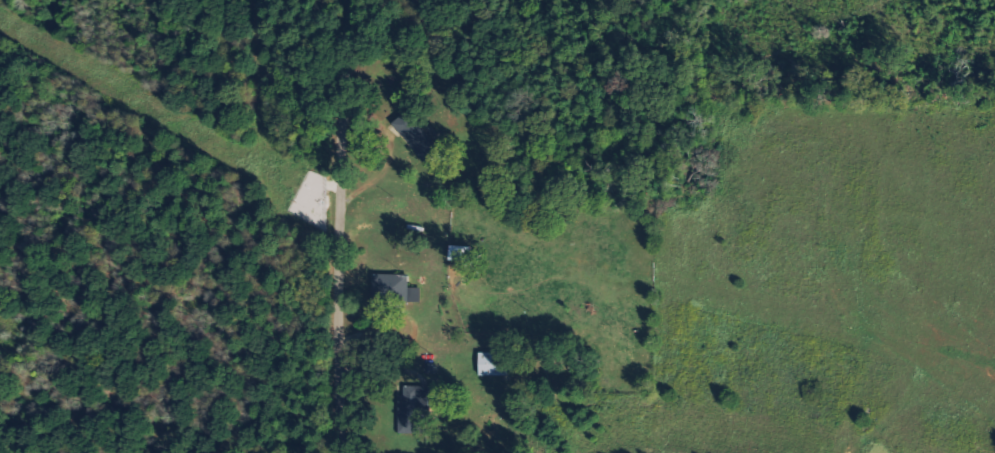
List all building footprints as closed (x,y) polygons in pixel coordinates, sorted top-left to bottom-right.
[(429,166),(445,153),(411,109),(395,122),(429,166)] [(450,259),(472,260),(473,246),(451,245),(450,259)] [(409,273),(373,274),(374,301),(422,300),(421,287),(410,287),(409,273)] [(480,375),(510,374),(509,351),(480,351),(480,375)] [(399,431),(430,432),(431,385),(405,385),(405,394),(400,394),(399,431)]
